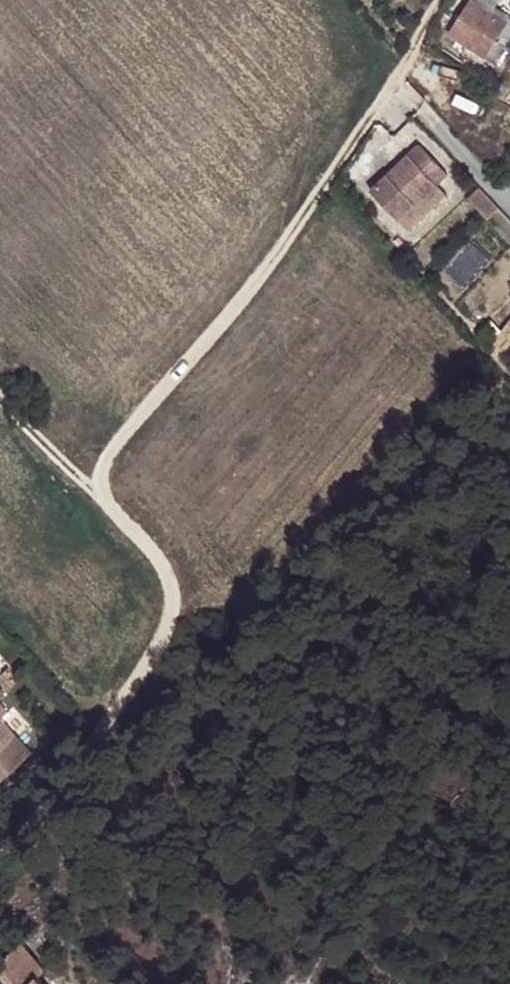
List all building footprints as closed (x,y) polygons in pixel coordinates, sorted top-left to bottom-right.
[(447,31),(490,60),(509,31),(509,21),(491,7),(496,0),(469,0),(447,31)] [(414,137),(364,183),(393,214),(432,178),(442,168),(414,137)] [(432,178),(393,214),(403,225),(442,189),(432,178)] [(476,183),(464,193),(483,214),(495,203),(476,183)] [(33,751),(1,715),(8,709),(0,699),(0,780),(33,751)] [(43,975),(47,972),(22,943),(0,961),(0,983),(50,983),(43,975)]
